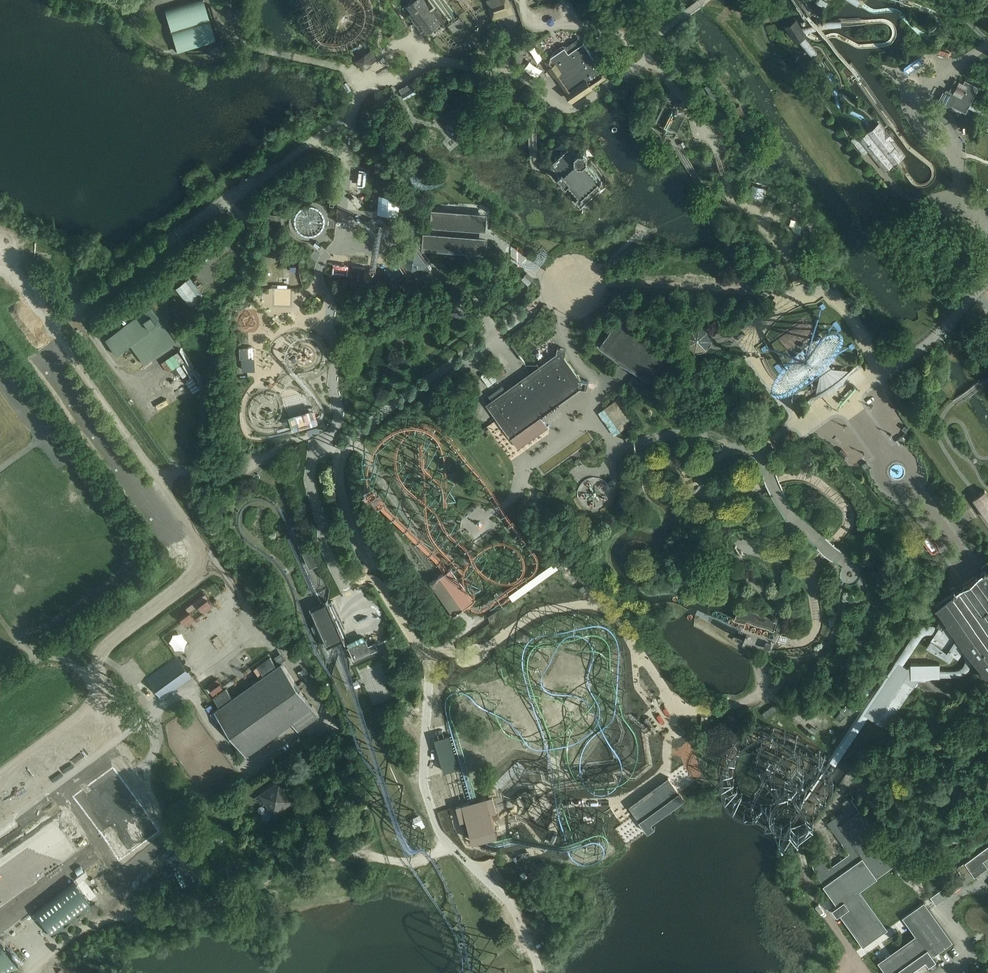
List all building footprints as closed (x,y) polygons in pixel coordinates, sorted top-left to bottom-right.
[(165,10),(177,51),(215,40),(204,0),(197,0),(165,10)] [(407,2),(427,31),(435,25),(440,22),(441,20),(432,8),(426,0),(410,0),(407,2)] [(493,15),(501,13),(510,10),(506,0),(488,0),(493,15)] [(826,5),(832,8),(836,0),(828,0),(826,5)] [(790,29),(794,36),(805,29),(803,26),(794,13),(784,20),(785,22),(781,24),(786,31),(790,29)] [(451,22),(448,24),(449,25),(450,26),(453,32),(464,24),(459,16),(458,17),(451,22)] [(458,30),(462,35),(472,26),(467,22),(458,30)] [(545,60),(556,76),(590,53),(583,42),(568,52),(565,47),(545,60)] [(358,59),(364,68),(377,58),(374,54),(371,50),(358,59)] [(595,59),(590,53),(556,76),(572,101),(589,90),(587,87),(606,75),(595,59)] [(908,77),(925,65),(918,55),(901,66),(908,77)] [(957,125),(964,120),(959,113),(962,110),(967,113),(970,108),(970,106),(972,103),(979,89),(965,80),(963,83),(959,81),(953,93),(957,95),(954,100),(951,108),(943,113),(949,121),(952,118),(957,125)] [(401,88),(406,97),(417,91),(414,85),(412,82),(401,88)] [(719,94),(713,85),(708,89),(714,97),(719,94)] [(939,103),(951,108),(954,100),(957,95),(953,93),(946,89),(943,96),(939,103)] [(747,114),(740,104),(734,108),(741,118),(747,114)] [(398,119),(393,123),(400,134),(405,130),(398,119)] [(871,130),(865,135),(890,166),(906,153),(882,122),(880,123),(879,124),(878,125),(877,125),(874,128),(872,129),(871,130)] [(446,138),(443,140),(450,150),(460,143),(452,133),(449,136),(446,138)] [(548,163),(552,163),(553,163),(554,165),(557,168),(555,170),(555,171),(566,183),(568,180),(580,194),(577,196),(576,197),(575,198),(581,204),(588,197),(590,195),(600,186),(595,181),(600,177),(585,160),(587,158),(587,153),(583,149),(578,149),(577,151),(573,146),(570,146),(567,146),(561,152),(558,154),(553,159),(551,159),(548,159),(548,161),(548,163)] [(752,182),(750,191),(761,195),(761,193),(763,194),(764,186),(752,182)] [(367,192),(357,192),(357,210),(367,210),(367,192)] [(380,213),(397,214),(398,200),(398,196),(377,194),(375,208),(375,212),(380,213)] [(488,214),(433,210),(432,223),(432,226),(487,231),(488,214)] [(268,213),(267,222),(281,223),(282,214),(268,213)] [(326,232),(326,221),(311,221),(311,226),(307,226),(307,233),(326,232)] [(486,254),(488,237),(423,232),(422,249),(486,254)] [(410,278),(431,263),(416,241),(394,257),(410,278)] [(948,266),(940,256),(936,260),(944,269),(948,266)] [(365,266),(352,265),(351,276),(350,283),(363,285),(364,277),(365,266)] [(522,274),(520,278),(528,283),(530,280),(522,274)] [(186,282),(176,290),(191,308),(200,301),(186,282)] [(113,316),(117,321),(120,319),(125,325),(105,339),(116,354),(130,344),(144,364),(176,341),(151,306),(127,324),(122,317),(123,317),(120,312),(113,316)] [(807,342),(822,308),(821,307),(806,342),(765,348),(766,349),(805,343),(805,344),(777,364),(778,365),(806,344),(807,346),(771,371),(774,375),(810,350),(810,351),(782,371),(783,372),(811,352),(794,388),(795,389),(812,352),(851,348),(850,347),(813,351),(813,350),(839,331),(838,331),(812,350),(811,348),(845,324),(842,320),(808,345),(808,343),(834,324),(833,324),(807,342)] [(667,352),(617,317),(597,344),(619,360),(623,362),(639,374),(648,380),(667,352)] [(712,342),(712,339),(712,336),(711,333),(710,331),(708,329),(706,327),(703,326),(701,326),(698,326),(695,326),(693,327),(690,329),(689,331),(687,333),(686,336),(686,338),(686,341),(687,344),(688,346),(690,348),(692,350),(694,351),(697,352),(699,352),(702,352),(704,351),(708,349),(708,348),(710,346),(711,344),(712,342)] [(243,359),(245,359),(255,359),(255,347),(249,347),(243,348),(243,359)] [(486,403),(497,419),(518,447),(548,426),(541,416),(581,388),(588,389),(589,381),(582,379),(578,373),(577,373),(560,350),(539,365),(486,403)] [(255,359),(245,359),(245,372),(249,372),(258,371),(258,359),(255,359)] [(148,388),(174,372),(169,362),(142,378),(148,388)] [(127,378),(137,395),(146,390),(136,372),(127,378)] [(498,390),(505,384),(495,374),(488,380),(498,390)] [(606,409),(605,410),(621,432),(636,422),(619,399),(606,409)] [(319,427),(309,429),(310,436),(320,433),(319,427)] [(868,470),(864,460),(856,463),(860,472),(868,470)] [(986,490),(978,496),(974,498),(977,503),(980,508),(983,512),(987,519),(987,492),(986,490)] [(297,522),(290,525),(308,566),(315,563),(318,562),(300,521),(297,522)] [(962,586),(951,594),(938,603),(936,605),(953,630),(972,656),(987,678),(987,568),(962,586)] [(470,602),(472,601),(448,569),(445,571),(438,576),(436,577),(433,579),(429,582),(433,587),(453,615),(456,613),(458,611),(460,610),(465,606),(468,604),(470,602)] [(323,607),(317,609),(335,650),(340,647),(343,646),(347,644),(330,604),(323,607)] [(771,618),(738,606),(734,618),(745,622),(746,620),(773,630),(777,621),(774,620),(772,619),(771,618)] [(873,695),(848,731),(836,749),(831,755),(828,760),(832,763),(836,765),(869,717),(872,719),(875,721),(886,729),(918,681),(926,681),(926,678),(955,677),(960,676),(964,675),(967,672),(970,669),(971,666),(972,663),(972,660),(972,656),(953,630),(939,623),(938,625),(936,627),(933,626),(929,625),(926,626),(923,626),(920,628),(917,630),(914,634),(873,695)] [(366,637),(349,645),(355,658),(378,648),(375,641),(369,644),(366,637)] [(144,676),(160,699),(192,676),(175,654),(144,676)] [(298,731),(320,715),(282,662),(276,665),(270,657),(257,666),(264,675),(233,697),(226,688),(213,697),(220,706),(214,710),(246,755),(292,722),(298,731)] [(486,671),(480,680),(488,685),(494,675),(486,671)] [(766,716),(776,709),(773,705),(763,711),(766,716)] [(449,736),(434,740),(444,772),(452,770),(456,769),(459,768),(449,736)] [(66,742),(62,745),(69,755),(73,751),(66,742)] [(119,861),(132,852),(160,832),(152,821),(113,767),(72,796),(119,861)] [(628,806),(633,814),(647,832),(655,826),(652,822),(672,807),(684,798),(679,792),(668,776),(628,806)] [(274,815),(295,800),(280,779),(258,794),(274,815)] [(853,794),(843,802),(847,808),(828,822),(850,853),(828,868),(819,855),(808,858),(820,875),(818,876),(824,884),(823,884),(836,901),(838,904),(832,908),(837,914),(843,911),(847,917),(866,944),(872,939),(881,952),(886,958),(879,963),(887,972),(908,972),(927,959),(930,964),(937,959),(933,954),(953,940),(925,900),(903,916),(903,917),(905,915),(918,934),(893,953),(879,934),(888,927),(886,929),(858,890),(898,862),(852,799),(855,797),(853,794)] [(492,797),(458,805),(469,835),(472,844),(498,837),(496,828),(493,819),(496,818),(497,818),(499,818),(496,810),(495,807),(492,797)] [(957,867),(962,874),(967,881),(987,866),(987,865),(984,859),(987,856),(987,845),(957,867)] [(935,904),(967,881),(962,874),(930,897),(935,904)] [(73,880),(33,911),(35,914),(48,930),(52,935),(91,904),(73,880)] [(18,966),(0,943),(0,972),(9,972),(18,966)]
